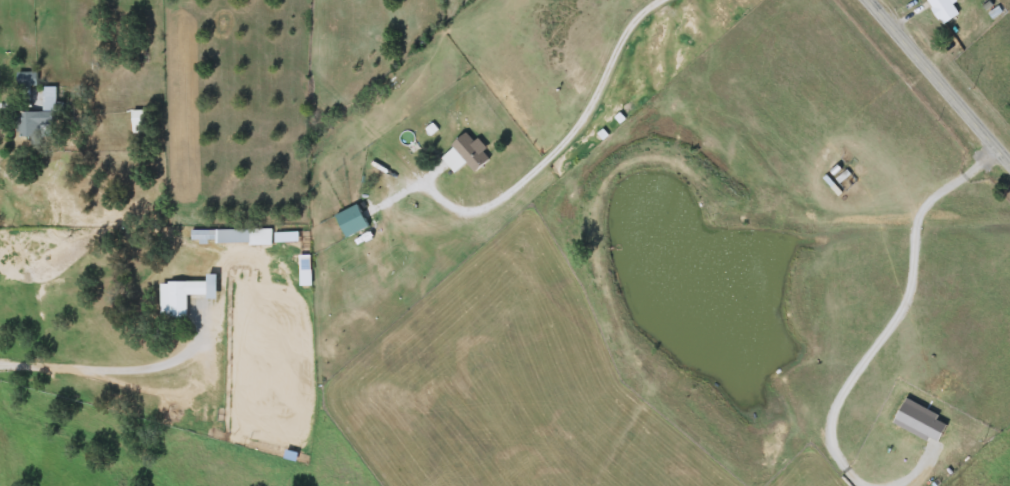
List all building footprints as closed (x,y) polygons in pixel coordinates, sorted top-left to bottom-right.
[(941,26),(927,0),(955,0),(956,2),(952,4),(959,16),(941,26)] [(37,73),(37,86),(18,86),(18,73),(37,73)] [(42,112),(42,86),(55,86),(56,137),(18,137),(17,112),(42,112)] [(148,112),(148,132),(132,132),(132,112),(148,112)] [(491,159),(475,173),(466,163),(455,173),(440,157),(468,132),(491,159)] [(346,238),(335,215),(357,204),(368,227),(346,238)] [(272,229),(272,244),(190,245),(190,230),(272,229)] [(207,282),(207,274),(217,274),(217,296),(187,296),(187,317),(161,317),(161,282),(207,282)] [(300,462),(276,458),(277,450),(302,453),(300,462)]
